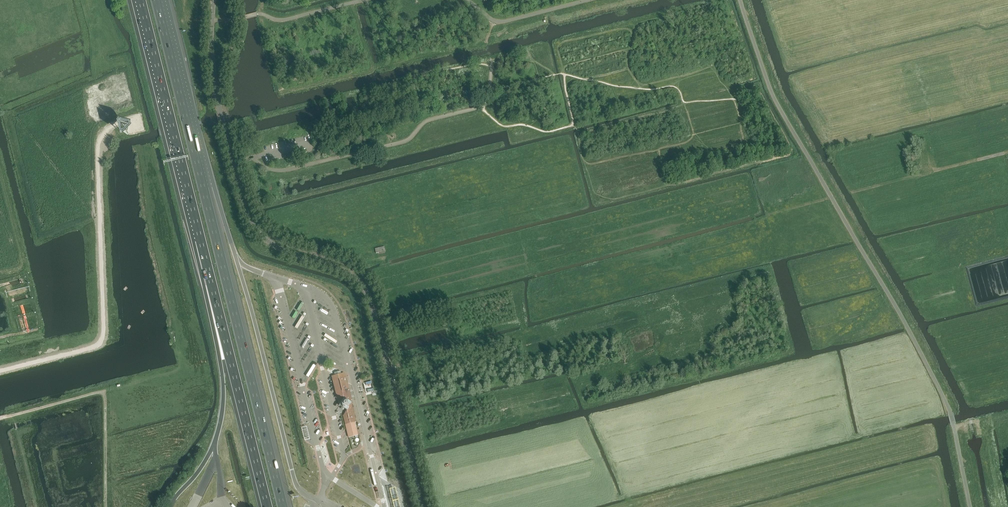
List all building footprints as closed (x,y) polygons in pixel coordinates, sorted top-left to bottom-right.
[(303,311),(298,310),(296,315),(294,314),(292,319),(298,322),(303,311)] [(332,376),(339,406),(342,407),(341,409),(342,409),(344,410),(345,409),(347,410),(343,416),(345,423),(346,425),(349,438),(350,438),(358,436),(356,428),(355,422),(356,422),(351,400),(352,400),(349,386),(348,386),(345,373),(341,374),(341,371),(334,373),(335,375),(332,376)] [(304,441),(310,440),(307,427),(301,428),(304,441)] [(394,506),(401,506),(396,487),(390,489),(394,506)]
